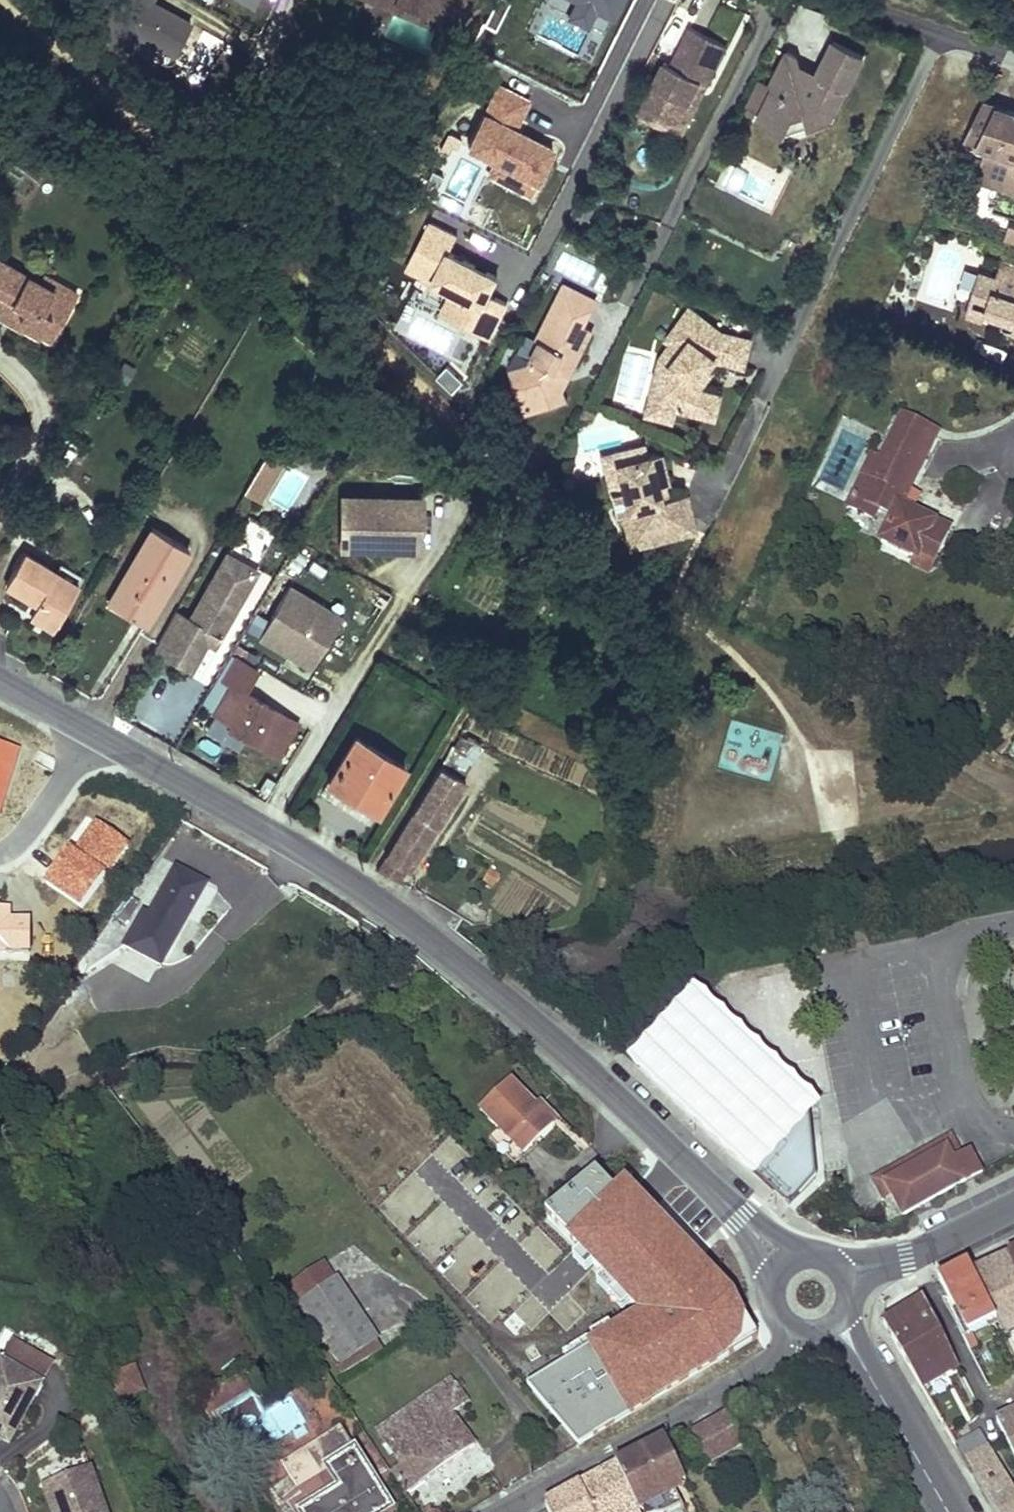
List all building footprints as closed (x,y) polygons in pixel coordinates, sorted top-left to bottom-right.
[(99,31),(131,48),(139,34),(172,52),(189,22),(150,2),(151,0),(116,0),(99,31)] [(394,9),(397,2),(425,14),(427,7),(462,21),(471,0),(374,0),(394,9)] [(605,22),(616,0),(561,0),(605,22)] [(665,62),(639,114),(657,122),(661,113),(679,122),(700,82),(707,85),(727,46),(692,28),(673,66),(665,62)] [(833,119),(864,56),(835,41),(817,76),(804,80),(797,57),(788,53),(772,85),(776,87),(762,114),(759,120),(786,134),(795,117),(807,113),(811,126),(833,119)] [(762,114),(776,87),(772,85),(762,80),(748,107),(762,114)] [(682,135),(707,85),(700,82),(679,122),(661,113),(657,122),(682,135)] [(501,84),(472,142),(499,156),(490,174),(529,194),(553,146),(516,127),(530,99),(501,84)] [(1013,182),(1013,119),(1010,118),(1011,112),(983,102),(965,141),(989,149),(981,171),(1013,182)] [(0,138),(13,116),(0,110),(0,138)] [(981,171),(978,182),(1013,193),(1013,182),(981,171)] [(433,224),(414,262),(458,284),(445,311),(493,335),(510,301),(490,291),(498,273),(448,248),(455,235),(433,224)] [(1010,225),(1006,238),(1013,240),(1013,227),(1010,225)] [(186,229),(180,238),(192,244),(197,235),(186,229)] [(1,312),(11,308),(20,314),(22,323),(39,333),(46,321),(58,328),(72,303),(52,292),(54,290),(39,282),(0,260),(0,311),(1,312)] [(999,273),(1013,278),(1013,267),(1002,263),(999,273)] [(999,273),(997,280),(979,275),(972,297),(990,303),(986,313),(1006,319),(1013,321),(1013,278),(999,273)] [(39,282),(54,290),(52,292),(72,303),(77,292),(43,274),(39,282)] [(512,371),(519,391),(547,406),(566,399),(564,384),(558,381),(567,363),(573,366),(592,331),(583,326),(596,301),(565,286),(538,338),(543,340),(530,365),(512,371)] [(984,320),(986,313),(990,303),(972,297),(966,315),(984,320)] [(278,311),(267,304),(258,318),(269,325),(278,311)] [(1,312),(0,314),(0,318),(19,328),(22,323),(20,314),(11,308),(1,312)] [(745,368),(751,341),(723,335),(690,311),(668,341),(671,344),(682,352),(671,366),(662,406),(676,409),(716,418),(721,395),(706,392),(698,385),(716,361),(745,368)] [(1013,331),(1013,330),(1013,321),(1006,319),(1003,328),(1013,331)] [(51,340),(58,328),(46,321),(39,333),(51,340)] [(662,406),(671,366),(682,352),(671,344),(660,359),(647,415),(673,421),(676,409),(662,406)] [(564,384),(573,366),(567,363),(558,381),(564,384)] [(134,370),(124,365),(116,378),(125,383),(134,370)] [(463,383),(448,367),(437,378),(452,394),(463,383)] [(547,406),(519,391),(526,413),(547,406)] [(900,508),(935,433),(902,418),(881,463),(872,459),(848,509),(872,520),(877,509),(894,517),(882,542),(916,559),(919,554),(935,562),(949,531),(900,508)] [(602,455),(615,511),(621,509),(627,508),(616,463),(646,456),(643,446),(602,455)] [(630,546),(668,537),(661,511),(670,509),(668,502),(664,481),(667,480),(660,453),(646,456),(616,463),(627,508),(621,509),(630,546)] [(286,465),(270,456),(246,497),(262,506),(286,465)] [(421,548),(421,499),(342,497),(342,543),(370,544),(370,547),(421,548)] [(668,537),(695,530),(686,497),(668,502),(670,509),(661,511),(668,537)] [(152,527),(108,602),(133,618),(152,587),(163,593),(189,549),(152,527)] [(929,574),(935,562),(919,554),(916,559),(882,542),(878,550),(929,574)] [(177,611),(155,650),(191,671),(207,642),(214,647),(257,570),(255,569),(227,553),(190,619),(177,611)] [(30,616),(53,629),(75,590),(52,578),(55,573),(23,555),(6,585),(37,603),(30,616)] [(52,578),(75,590),(82,578),(59,565),(55,573),(52,578)] [(144,624),(163,593),(152,587),(133,618),(144,624)] [(311,668),(341,617),(289,587),(259,638),(287,654),(289,650),(297,655),(295,659),(311,668)] [(297,655),(289,650),(287,654),(295,659),(297,655)] [(258,670),(235,658),(223,680),(231,685),(215,713),(233,723),(230,728),(279,757),(298,724),(244,693),(258,670)] [(769,782),(784,735),(732,719),(717,766),(769,782)] [(481,747),(458,736),(440,767),(464,779),(481,747)] [(328,782),(346,794),(348,791),(378,810),(404,767),(355,737),(328,782)] [(18,748),(0,742),(0,805),(18,748)] [(407,868),(464,779),(440,767),(376,869),(396,880),(405,867),(407,868)] [(346,794),(377,812),(378,810),(348,791),(346,794)] [(70,843),(44,881),(82,907),(127,841),(94,819),(76,846),(70,843)] [(179,932),(196,901),(182,894),(191,877),(176,869),(154,909),(147,905),(126,942),(134,946),(162,962),(179,932)] [(492,871),(485,882),(493,888),(500,877),(492,871)] [(196,901),(205,885),(191,877),(182,894),(196,901)] [(31,914),(10,913),(10,903),(0,902),(0,947),(31,947),(31,914)] [(809,1120),(808,1101),(816,1092),(697,979),(688,988),(627,1053),(747,1166),(754,1159),(760,1164),(753,1172),(775,1192),(782,1185),(793,1196),(786,1203),(789,1206),(816,1178),(799,1131),(809,1120)] [(537,1107),(510,1081),(480,1110),(499,1129),(524,1155),(554,1126),(554,1125),(537,1107)] [(558,1120),(541,1103),(537,1107),(554,1125),(558,1120)] [(816,1178),(809,1120),(799,1131),(816,1178)] [(524,1155),(499,1129),(489,1139),(514,1164),(524,1155)] [(885,1182),(947,1148),(953,1160),(960,1155),(950,1137),(874,1178),(884,1197),(892,1193),(885,1182)] [(903,1214),(972,1176),(967,1168),(977,1162),(970,1150),(960,1155),(953,1160),(947,1148),(885,1182),(892,1193),(903,1214)] [(753,1172),(760,1164),(754,1159),(747,1166),(753,1172)] [(547,1219),(639,1310),(526,1381),(579,1445),(753,1336),(755,1325),(735,1285),(621,1175),(616,1180),(597,1162),(545,1205),(553,1213),(547,1219)] [(982,1171),(977,1162),(967,1168),(972,1176),(982,1171)] [(793,1196),(782,1185),(775,1192),(786,1203),(793,1196)] [(376,1340),(336,1280),(335,1280),(323,1263),(290,1286),(342,1363),(376,1340)] [(996,1321),(968,1265),(939,1279),(957,1315),(961,1313),(963,1317),(959,1319),(968,1336),(996,1321)] [(959,1367),(924,1300),(884,1323),(922,1388),(959,1367)] [(7,1358),(45,1380),(56,1362),(17,1340),(7,1358)] [(342,1373),(382,1349),(376,1340),(342,1363),(337,1367),(342,1373)] [(45,1380),(7,1358),(3,1356),(1,1360),(0,1360),(0,1438),(4,1440),(21,1410),(26,1413),(45,1380)] [(142,1390),(134,1369),(99,1382),(107,1403),(142,1390)] [(217,1412),(248,1393),(240,1379),(209,1398),(217,1412)] [(999,1387),(1007,1403),(1012,1401),(1013,1405),(1013,1379),(999,1387)] [(406,1494),(475,1447),(453,1414),(467,1404),(450,1382),(379,1430),(403,1465),(391,1472),(406,1494)] [(305,1422),(290,1399),(261,1417),(275,1440),(305,1422)] [(9,1443),(26,1413),(21,1410),(4,1440),(9,1443)] [(997,1421),(1013,1455),(1013,1413),(997,1421)] [(743,1444),(729,1414),(692,1434),(705,1464),(743,1444)] [(327,1468),(355,1450),(341,1428),(283,1465),(309,1507),(340,1488),(327,1468)] [(983,1452),(975,1434),(957,1443),(967,1460),(983,1452)] [(665,1439),(652,1446),(656,1455),(634,1467),(630,1459),(617,1466),(638,1511),(659,1500),(665,1511),(672,1511),(683,1507),(673,1489),(686,1483),(665,1439)] [(634,1467),(656,1455),(652,1446),(630,1459),(634,1467)] [(989,1448),(983,1452),(967,1460),(996,1511),(1013,1511),(1013,1492),(989,1448)] [(373,1500),(383,1494),(355,1450),(327,1468),(340,1488),(309,1507),(302,1511),(381,1511),(373,1500)] [(617,1466),(581,1486),(594,1511),(639,1511),(638,1511),(617,1466)] [(90,1468),(43,1485),(53,1511),(106,1511),(90,1468)] [(581,1486),(546,1506),(549,1511),(594,1511),(581,1486)] [(383,1494),(373,1500),(381,1511),(384,1511),(392,1507),(383,1494)]
